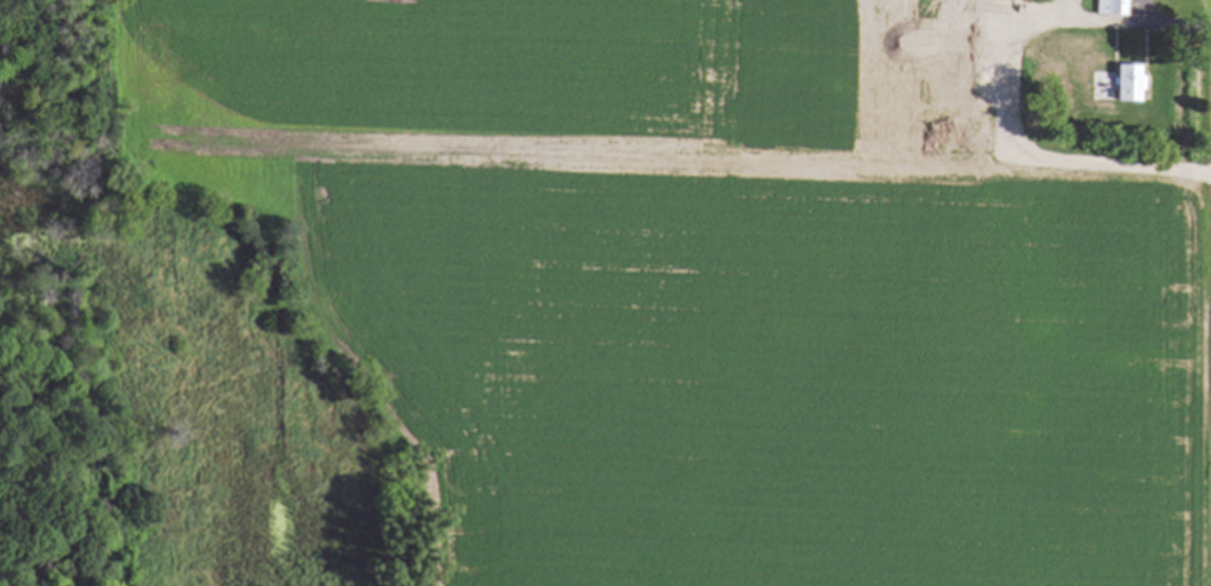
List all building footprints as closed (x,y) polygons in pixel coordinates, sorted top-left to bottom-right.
[(1125,0),(1096,0),(1096,14),(1125,14),(1125,0)] [(1113,101),(1138,101),(1138,65),(1113,65),(1113,101)]
